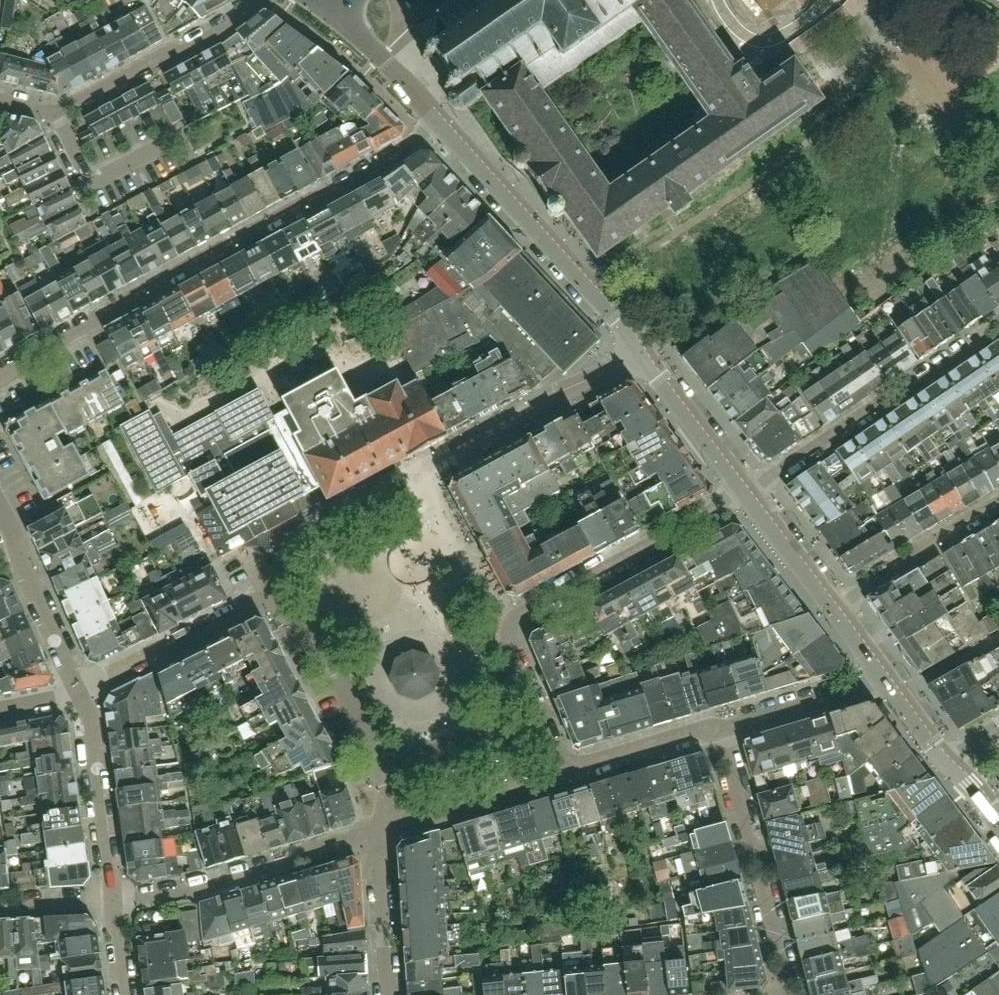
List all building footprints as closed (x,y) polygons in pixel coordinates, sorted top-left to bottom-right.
[(16,0),(5,0),(3,11),(14,13),(16,0)] [(158,0),(144,0),(148,3),(152,10),(158,0)] [(186,0),(158,0),(152,10),(163,28),(177,12),(186,0)] [(236,0),(186,0),(177,12),(163,28),(169,37),(236,0)] [(550,216),(558,217),(563,214),(597,260),(669,209),(675,218),(690,208),(683,198),(821,102),(794,63),(760,87),(743,61),(733,68),(685,0),(455,0),(453,2),(452,0),(451,0),(449,1),(451,3),(437,13),(435,11),(432,13),(434,15),(432,16),(433,18),(420,27),(415,26),(414,31),(418,32),(429,47),(424,50),(426,52),(420,56),(424,60),(429,57),(431,59),(435,56),(451,79),(446,82),(448,84),(442,88),(446,92),(451,88),(452,90),(450,91),(448,101),(453,109),(463,111),(482,97),(520,150),(513,155),(512,162),(516,168),(523,169),(524,168),(548,203),(547,203),(546,210),(550,216)] [(155,24),(145,6),(129,15),(116,22),(114,18),(110,21),(130,58),(148,48),(139,33),(155,24)] [(130,58),(110,21),(107,22),(109,26),(100,30),(87,7),(82,9),(113,67),(130,58)] [(113,67),(82,9),(72,14),(84,35),(87,34),(89,37),(77,43),(96,77),(113,67)] [(261,51),(286,26),(270,14),(261,14),(241,29),(221,45),(232,65),(257,53),(261,51)] [(265,71),(301,38),(286,26),(261,51),(257,53),(232,65),(241,83),(246,80),(265,71)] [(96,77),(77,43),(67,48),(61,37),(60,37),(56,40),(79,86),(96,77)] [(279,84),(317,50),(301,38),(265,71),(246,80),(254,97),(279,84)] [(46,60),(49,67),(62,95),(79,86),(56,40),(49,44),(55,55),(46,60)] [(221,45),(193,60),(204,80),(201,81),(217,112),(248,95),(241,83),(232,65),(221,45)] [(316,105),(348,74),(317,50),(279,84),(254,97),(242,104),(251,120),(252,119),(257,129),(263,126),(266,133),(284,123),(305,113),(316,105)] [(28,61),(1,54),(0,59),(0,82),(26,88),(30,72),(25,71),(28,61)] [(29,57),(28,61),(25,71),(30,72),(26,88),(59,97),(62,95),(49,67),(32,62),(33,58),(29,57)] [(204,80),(193,60),(164,75),(166,79),(163,81),(167,90),(171,97),(185,89),(201,119),(209,115),(194,85),(201,81),(204,80)] [(341,115),(366,90),(351,75),(326,100),(341,115)] [(127,120),(171,97),(167,90),(155,96),(149,84),(117,101),(127,120)] [(365,122),(381,105),(366,90),(341,115),(347,121),(353,120),(356,118),(358,120),(361,117),(365,122)] [(83,144),(127,120),(117,101),(85,119),(91,130),(79,136),(83,144)] [(183,118),(173,101),(162,107),(172,124),(183,118)] [(403,127),(381,105),(365,122),(370,126),(363,130),(374,150),(400,135),(403,127)] [(39,126),(33,121),(3,115),(0,125),(0,145),(4,146),(8,155),(44,136),(39,126)] [(157,127),(151,116),(144,120),(150,131),(157,127)] [(270,140),(288,130),(284,123),(266,133),(270,140)] [(374,150),(363,130),(359,132),(355,126),(346,126),(339,130),(339,129),(337,129),(355,160),(374,150)] [(267,137),(262,128),(251,134),(256,143),(267,137)] [(355,160),(337,129),(319,139),(337,170),(355,160)] [(127,143),(122,132),(115,136),(121,146),(127,143)] [(52,152),(44,136),(8,155),(0,159),(0,169),(12,163),(16,170),(52,152)] [(245,136),(237,140),(237,141),(240,146),(241,148),(249,144),(249,142),(248,141),(245,137),(245,136)] [(337,170),(319,139),(305,146),(301,138),(295,141),(318,180),(337,170)] [(315,182),(295,146),(288,150),(291,156),(284,159),(283,156),(279,158),(298,191),(315,182)] [(24,188),(61,170),(52,152),(16,170),(6,175),(11,183),(19,179),(24,188)] [(424,181),(441,166),(429,153),(419,152),(415,156),(414,155),(412,156),(412,157),(406,161),(402,164),(419,185),(417,187),(423,194),(430,187),(424,181)] [(227,161),(223,154),(215,158),(219,165),(227,161)] [(281,200),(260,162),(257,156),(248,161),(256,175),(248,179),(265,209),(281,200)] [(296,192),(298,191),(279,158),(278,158),(280,162),(271,167),(266,158),(260,162),(281,200),(296,192)] [(417,187),(419,185),(402,164),(381,179),(396,204),(400,211),(411,200),(418,208),(427,199),(423,194),(417,187)] [(205,179),(198,166),(177,177),(181,186),(187,183),(190,188),(205,179)] [(427,217),(461,187),(441,166),(424,181),(430,187),(423,194),(427,199),(418,208),(419,209),(408,227),(415,234),(421,223),(427,217)] [(264,209),(265,209),(248,179),(239,184),(230,169),(223,173),(231,187),(248,218),(264,209)] [(33,206),(34,205),(70,188),(61,170),(24,188),(24,189),(4,198),(9,209),(29,199),(33,206)] [(396,204),(381,179),(361,190),(358,191),(373,217),(396,204)] [(171,181),(161,186),(165,192),(174,188),(171,181)] [(248,218),(231,187),(214,197),(213,197),(230,228),(248,218)] [(461,187),(427,217),(421,223),(415,234),(424,244),(427,242),(439,230),(471,198),(461,187)] [(31,230),(79,206),(70,188),(34,205),(40,217),(27,223),(31,229),(31,230)] [(196,247),(179,216),(170,221),(153,190),(144,195),(149,203),(149,204),(153,211),(178,256),(196,247)] [(348,197),(330,207),(344,232),(348,240),(374,226),(370,219),(373,217),(358,191),(348,197)] [(144,195),(127,204),(132,213),(149,204),(149,203),(144,195)] [(230,228),(213,197),(196,207),(213,237),(230,228)] [(439,255),(485,213),(471,198),(439,230),(427,242),(439,255)] [(53,243),(57,241),(74,231),(88,224),(79,206),(31,230),(31,229),(13,238),(17,246),(29,240),(29,241),(48,232),(53,243)] [(213,237),(196,207),(195,208),(179,216),(196,247),(213,237)] [(344,232),(330,207),(304,221),(318,246),(344,232)] [(142,232),(161,266),(178,256),(153,211),(146,214),(153,226),(142,232)] [(143,275),(108,212),(102,216),(117,245),(107,251),(126,285),(143,275)] [(161,266),(142,232),(132,237),(122,218),(118,219),(117,216),(112,218),(109,212),(108,212),(143,275),(161,266)] [(522,260),(524,257),(520,251),(488,216),(438,262),(454,280),(464,290),(471,297),(512,259),(517,265),(522,260)] [(321,251),(318,246),(304,221),(283,232),(301,267),(303,270),(307,268),(303,261),(321,251)] [(74,231),(57,241),(61,249),(78,241),(74,231)] [(301,267),(283,232),(282,231),(261,243),(278,274),(291,267),(293,271),(301,267)] [(399,234),(383,243),(392,258),(403,240),(399,234)] [(126,285),(107,251),(102,242),(85,251),(90,262),(91,261),(109,294),(126,285)] [(278,274),(261,243),(240,254),(257,285),(278,274)] [(109,294),(91,261),(90,262),(63,276),(47,247),(40,251),(50,270),(51,269),(54,274),(76,313),(109,294)] [(261,293),(257,285),(240,254),(220,265),(240,304),(251,298),(255,304),(262,300),(259,294),(261,293)] [(982,318),(997,308),(960,254),(951,259),(967,282),(960,287),(982,318)] [(414,375),(415,375),(490,336),(512,360),(529,392),(557,367),(564,375),(603,345),(602,344),(601,345),(522,262),(524,261),(522,260),(517,265),(512,259),(471,297),(464,290),(392,330),(414,375)] [(994,263),(992,260),(989,262),(991,266),(998,278),(998,260),(994,263)] [(392,330),(464,290),(454,280),(438,262),(426,274),(438,286),(417,302),(385,320),(391,331),(392,330)] [(861,325),(814,262),(702,331),(707,338),(681,357),(694,374),(701,368),(709,377),(704,384),(708,389),(743,362),(750,356),(759,351),(771,366),(801,344),(814,360),(861,325)] [(21,279),(13,265),(4,270),(12,284),(21,279)] [(240,304),(220,265),(199,276),(217,310),(220,315),(240,304)] [(982,318),(960,287),(946,266),(940,270),(954,291),(945,297),(945,298),(966,329),(982,318)] [(997,308),(998,306),(998,278),(991,266),(975,277),(997,308)] [(339,275),(345,285),(356,280),(350,269),(339,275)] [(59,322),(76,313),(54,274),(37,283),(42,291),(59,322)] [(217,310),(199,276),(178,288),(196,321),(217,310)] [(966,329),(945,298),(945,297),(937,286),(935,282),(931,277),(925,281),(939,302),(930,308),(951,339),(966,329)] [(16,286),(41,331),(59,322),(42,291),(37,283),(35,279),(24,285),(23,283),(16,286)] [(196,321),(178,288),(177,289),(159,299),(177,331),(196,321)] [(320,299),(320,300),(322,303),(332,298),(327,288),(316,294),(320,299)] [(18,295),(8,301),(1,289),(0,290),(0,305),(3,310),(21,342),(38,332),(18,295)] [(304,308),(320,300),(320,299),(316,294),(301,302),(304,308)] [(915,319),(908,309),(899,295),(893,299),(910,322),(899,330),(920,360),(936,349),(915,319)] [(913,305),(908,309),(915,319),(936,349),(951,339),(930,308),(923,298),(913,305)] [(177,331),(159,299),(141,309),(163,349),(171,345),(174,350),(182,346),(174,332),(177,331)] [(291,302),(279,308),(285,319),(297,313),(291,302)] [(3,310),(0,305),(0,345),(4,351),(21,342),(3,310)] [(141,309),(123,319),(143,358),(144,357),(151,353),(157,364),(157,363),(164,376),(165,376),(165,375),(173,370),(172,368),(162,350),(163,349),(141,309)] [(277,323),(274,316),(265,320),(269,327),(277,323)] [(146,361),(144,357),(143,358),(123,319),(104,329),(109,339),(119,358),(132,351),(139,365),(146,361)] [(901,373),(917,363),(896,332),(888,337),(881,327),(873,332),(880,343),(901,373)] [(681,341),(672,330),(666,336),(674,345),(681,341)] [(901,373),(880,343),(872,348),(862,334),(855,339),(857,342),(860,346),(865,353),(885,384),(901,373)] [(119,358),(109,339),(97,346),(108,366),(120,359),(119,358)] [(217,341),(198,351),(206,364),(224,354),(217,341)] [(885,384),(865,353),(860,346),(852,352),(847,344),(840,349),(850,363),(870,394),(885,384)] [(992,346),(987,349),(988,350),(978,356),(977,357),(998,389),(998,356),(992,346)] [(529,393),(529,392),(512,360),(503,364),(496,352),(488,356),(490,360),(486,362),(508,404),(515,400),(515,401),(529,393)] [(830,353),(823,358),(827,363),(834,359),(830,353)] [(977,357),(976,357),(976,358),(967,364),(967,363),(961,367),(983,399),(998,389),(977,357)] [(761,358),(750,363),(756,375),(767,371),(761,358)] [(870,394),(850,363),(841,369),(834,359),(827,363),(834,374),(855,405),(870,394)] [(472,365),(478,377),(470,382),(489,415),(501,408),(508,404),(486,362),(482,364),(480,361),(472,365)] [(720,405),(755,379),(745,366),(746,366),(743,362),(708,389),(720,405)] [(178,365),(172,368),(173,370),(175,375),(182,371),(178,365)] [(983,399),(961,367),(957,370),(957,371),(947,377),(945,378),(967,410),(977,404),(981,412),(985,409),(988,408),(988,407),(983,399)] [(855,405),(834,374),(826,379),(819,368),(811,373),(814,378),(814,377),(840,415),(855,405)] [(125,405),(106,369),(85,380),(104,416),(125,405)] [(447,438),(429,404),(415,375),(414,375),(368,400),(367,398),(355,404),(337,370),(282,400),(287,410),(281,413),(320,487),(328,500),(405,459),(406,458),(407,460),(411,458),(410,456),(409,456),(407,452),(418,446),(421,450),(419,451),(420,453),(424,451),(445,439),(447,438)] [(768,396),(761,387),(771,379),(765,372),(755,379),(720,405),(733,422),(764,399),(763,399),(768,396)] [(840,415),(814,377),(814,378),(810,380),(815,387),(809,391),(803,383),(798,387),(824,425),(840,415)] [(936,385),(935,384),(930,388),(965,440),(970,437),(971,436),(958,416),(967,410),(945,378),(944,378),(945,379),(936,385)] [(104,416),(85,380),(67,391),(86,426),(104,416)] [(161,390),(155,380),(137,390),(143,400),(161,390)] [(471,425),(489,415),(470,382),(450,392),(468,425),(471,424),(471,425)] [(625,420),(648,407),(633,387),(624,385),(614,390),(612,391),(612,392),(588,405),(595,418),(582,425),(589,440),(625,420)] [(798,397),(790,386),(779,395),(783,400),(787,405),(798,397)] [(965,440),(930,388),(925,391),(926,391),(916,398),(916,397),(914,398),(936,431),(936,432),(946,425),(954,438),(944,444),(948,451),(951,449),(965,440)] [(214,507),(197,515),(221,558),(243,546),(257,546),(257,539),(298,517),(297,516),(327,499),(320,487),(281,413),(274,417),(259,389),(258,390),(216,412),(215,413),(173,436),(161,413),(153,417),(150,411),(120,427),(131,447),(156,494),(157,493),(159,496),(166,492),(164,489),(189,475),(202,498),(208,495),(214,507)] [(86,426),(67,391),(48,401),(65,433),(67,437),(86,426)] [(468,425),(450,392),(429,404),(447,438),(464,428),(464,427),(468,425)] [(774,461),(821,427),(798,397),(787,405),(775,415),(745,438),(762,460),(774,461)] [(936,431),(914,398),(913,399),(914,400),(905,406),(904,405),(898,409),(933,460),(938,456),(926,438),(936,432),(936,431)] [(775,415),(787,405),(783,400),(771,409),(764,399),(733,422),(745,438),(775,415)] [(57,437),(65,433),(48,401),(11,421),(10,421),(6,433),(7,433),(26,468),(63,448),(57,437)] [(603,459),(603,460),(664,427),(654,414),(648,407),(625,420),(589,440),(591,443),(594,449),(601,461),(603,459)] [(988,408),(985,409),(993,422),(997,419),(995,417),(989,407),(988,407),(988,408)] [(933,460),(898,409),(894,412),(895,413),(885,419),(885,418),(883,420),(906,455),(915,449),(926,464),(933,460)] [(582,425),(575,412),(574,411),(572,413),(573,413),(561,419),(552,424),(576,469),(588,463),(583,455),(594,449),(591,443),(589,440),(582,425)] [(906,455),(883,420),(882,420),(882,421),(873,427),(873,426),(867,430),(900,479),(901,480),(908,475),(898,460),(906,455)] [(576,469),(552,424),(542,429),(543,430),(531,436),(530,436),(529,436),(546,467),(557,461),(565,476),(576,469)] [(615,481),(615,482),(678,447),(664,427),(603,460),(615,481)] [(114,429),(106,434),(110,441),(118,436),(114,429)] [(863,434),(855,440),(854,439),(852,441),(852,442),(873,473),(884,467),(894,483),(895,482),(900,479),(867,430),(863,433),(863,434)] [(524,512),(527,511),(560,493),(552,479),(546,467),(529,436),(526,438),(527,438),(503,451),(501,452),(478,465),(475,466),(456,477),(451,480),(448,491),(450,490),(460,509),(459,509),(460,512),(461,512),(474,535),(473,535),(474,537),(475,537),(478,543),(481,549),(519,529),(530,523),(524,512)] [(986,445),(977,450),(970,437),(965,440),(975,455),(973,456),(975,458),(993,491),(998,487),(998,468),(988,447),(986,445)] [(132,481),(110,441),(102,445),(136,507),(144,503),(143,500),(132,481)] [(988,447),(998,468),(998,441),(988,447)] [(873,473),(852,442),(842,448),(836,452),(836,453),(842,461),(852,476),(855,482),(856,482),(857,484),(860,489),(861,488),(868,499),(876,494),(866,478),(873,473)] [(91,477),(73,445),(64,450),(63,448),(26,468),(44,502),(91,477)] [(661,484),(694,468),(678,447),(615,482),(619,489),(626,503),(627,502),(661,484)] [(831,480),(825,471),(842,461),(836,453),(798,477),(799,478),(787,485),(787,488),(796,501),(797,501),(797,500),(831,480)] [(961,468),(979,499),(993,491),(975,458),(960,467),(961,468)] [(979,499),(961,468),(960,467),(956,460),(943,468),(945,473),(965,507),(979,499)] [(696,501),(706,495),(708,487),(694,468),(661,484),(627,502),(628,503),(642,530),(643,529),(693,502),(694,502),(696,501)] [(928,475),(950,515),(965,507),(945,473),(941,475),(943,479),(939,481),(935,472),(928,475)] [(950,515),(928,475),(927,476),(929,478),(915,487),(918,493),(919,492),(937,523),(950,515)] [(806,512),(808,514),(857,484),(856,482),(855,482),(852,476),(835,486),(831,480),(797,500),(797,501),(805,512),(806,512)] [(138,477),(132,481),(143,500),(153,495),(148,486),(144,488),(138,477)] [(639,532),(619,494),(607,500),(603,493),(596,480),(585,486),(588,492),(616,544),(625,539),(625,538),(637,532),(637,533),(639,532)] [(901,493),(895,482),(894,483),(880,492),(876,494),(868,499),(867,499),(875,515),(886,532),(896,548),(922,532),(901,493)] [(819,528),(853,508),(860,504),(856,498),(858,497),(857,495),(849,500),(848,498),(855,493),(855,492),(860,489),(857,484),(808,514),(810,518),(811,520),(813,519),(819,528)] [(919,492),(918,493),(911,497),(906,490),(901,493),(922,532),(937,523),(919,492)] [(39,550),(104,515),(92,495),(77,503),(72,492),(44,508),(49,518),(29,529),(32,535),(37,544),(36,545),(39,550)] [(577,525),(579,529),(594,556),(595,556),(595,555),(607,548),(607,549),(616,544),(588,492),(577,498),(588,519),(577,525)] [(830,545),(875,515),(867,499),(860,504),(853,508),(819,528),(830,545)] [(113,531),(135,519),(126,503),(104,515),(113,531)] [(886,532),(875,515),(830,545),(840,561),(886,532)] [(184,524),(157,539),(162,548),(169,544),(177,540),(189,534),(184,524)] [(731,576),(764,560),(740,527),(732,526),(711,537),(677,556),(687,575),(696,592),(698,595),(719,583),(719,582),(731,576)] [(991,526),(975,535),(997,572),(998,576),(998,539),(991,526)] [(576,565),(592,557),(594,556),(579,529),(551,544),(544,530),(525,541),(519,529),(481,549),(488,560),(487,561),(488,563),(489,563),(495,575),(496,577),(506,594),(505,595),(516,598),(534,588),(537,587),(536,586),(553,578),(556,577),(556,576),(574,567),(576,566),(576,565)] [(49,574),(112,538),(108,530),(81,543),(77,534),(40,553),(49,574)] [(858,572),(896,548),(886,532),(840,561),(846,571),(858,572)] [(997,572),(975,535),(960,544),(982,581),(981,582),(987,592),(994,587),(988,577),(997,572)] [(60,597),(96,577),(90,564),(99,560),(97,555),(116,546),(112,538),(49,574),(60,597)] [(183,553),(177,540),(169,544),(176,557),(183,553)] [(176,557),(169,544),(162,548),(168,561),(176,557)] [(982,581),(960,544),(944,554),(971,601),(979,597),(973,587),(981,582),(982,581)] [(878,614),(949,572),(948,571),(949,571),(940,556),(939,556),(938,555),(937,556),(937,557),(917,569),(918,569),(872,596),(873,597),(872,601),(870,602),(878,614)] [(677,556),(658,566),(675,597),(685,592),(693,606),(695,606),(699,615),(707,611),(698,595),(696,592),(687,575),(677,556)] [(156,572),(151,560),(143,564),(148,575),(156,572)] [(732,600),(777,577),(764,560),(731,576),(719,582),(719,583),(727,601),(732,599),(732,600)] [(675,597),(658,566),(640,575),(671,631),(674,638),(682,634),(665,603),(675,597)] [(224,598),(210,568),(198,574),(195,568),(191,567),(184,570),(187,575),(186,576),(202,608),(202,606),(208,603),(209,606),(211,604),(214,606),(222,602),(223,598),(224,598)] [(201,608),(202,608),(186,576),(179,580),(174,571),(159,578),(161,581),(181,620),(195,612),(194,610),(200,607),(201,608)] [(958,588),(949,572),(878,614),(889,629),(958,588)] [(670,631),(671,631),(640,575),(622,585),(640,617),(649,612),(662,636),(670,631)] [(107,600),(96,577),(60,597),(71,619),(107,600)] [(707,612),(712,621),(697,628),(701,637),(761,609),(790,595),(777,577),(732,600),(707,612)] [(15,592),(11,584),(1,580),(0,580),(0,600),(15,592)] [(181,620),(161,581),(154,584),(157,590),(144,597),(152,613),(150,614),(160,634),(175,626),(174,623),(181,620)] [(639,617),(640,617),(622,585),(604,595),(629,641),(630,640),(637,637),(629,623),(639,617)] [(899,644),(967,604),(968,604),(964,597),(963,597),(958,588),(889,629),(899,644)] [(15,592),(0,600),(0,623),(24,613),(15,592)] [(586,605),(599,629),(603,636),(614,631),(620,646),(629,641),(604,595),(586,605)] [(807,616),(790,595),(761,609),(701,637),(707,649),(712,648),(722,645),(731,642),(737,661),(757,655),(752,639),(750,635),(807,617),(807,616)] [(139,599),(129,605),(135,617),(145,611),(139,599)] [(113,613),(107,600),(71,619),(81,643),(117,624),(112,614),(113,613)] [(910,659),(976,619),(967,604),(899,644),(910,659)] [(566,635),(562,625),(583,613),(580,608),(533,634),(529,642),(536,657),(582,634),(579,628),(566,635)] [(97,665),(152,638),(155,636),(147,620),(149,619),(145,611),(135,617),(132,618),(136,625),(121,632),(117,624),(81,643),(90,661),(97,665)] [(982,621),(978,623),(976,619),(910,659),(920,674),(955,654),(990,634),(998,629),(998,614),(997,611),(982,620),(982,621)] [(31,630),(24,613),(0,623),(0,643),(31,630)] [(759,663),(826,642),(807,617),(750,635),(752,639),(757,655),(759,663)] [(275,644),(264,624),(265,625),(263,622),(262,622),(261,622),(257,621),(257,620),(255,620),(228,634),(241,660),(251,655),(252,657),(275,644)] [(577,660),(573,651),(594,642),(594,641),(603,636),(599,629),(583,636),(582,634),(536,657),(544,677),(577,660)] [(39,647),(31,630),(0,643),(0,664),(39,647)] [(241,660),(228,634),(227,634),(227,635),(225,636),(225,635),(210,643),(204,646),(201,647),(201,648),(217,673),(219,672),(226,685),(239,678),(232,664),(241,660)] [(637,637),(630,640),(635,648),(640,657),(647,654),(642,645),(637,637)] [(767,692),(759,663),(757,655),(737,661),(731,642),(722,645),(738,701),(767,692)] [(840,668),(841,665),(842,665),(843,663),(841,663),(826,642),(759,663),(767,692),(837,670),(839,671),(840,669),(840,668)] [(290,672),(281,653),(280,654),(276,648),(277,647),(275,644),(252,657),(258,669),(249,674),(249,673),(243,677),(252,693),(290,672)] [(738,701),(722,645),(712,648),(718,667),(698,673),(709,710),(738,701)] [(47,664),(39,647),(0,664),(0,681),(47,664)] [(998,674),(998,647),(930,687),(944,708),(998,674)] [(217,673),(201,648),(196,651),(196,650),(179,659),(195,689),(194,690),(194,691),(205,686),(209,694),(221,688),(214,674),(217,673)] [(679,676),(678,676),(690,716),(709,710),(698,673),(693,655),(685,657),(689,673),(679,676)] [(434,672),(434,671),(433,669),(433,668),(432,667),(432,666),(431,665),(430,664),(429,663),(429,662),(428,661),(427,660),(426,660),(424,659),(423,658),(422,658),(421,657),(420,657),(418,657),(417,657),(416,656),(415,656),(413,656),(412,657),(411,657),(410,657),(408,657),(407,658),(406,658),(405,659),(404,660),(403,660),(402,661),(401,662),(400,663),(399,664),(398,665),(398,666),(397,667),(397,668),(396,669),(396,671),(395,672),(395,673),(395,674),(395,676),(395,677),(395,678),(395,679),(395,681),(396,682),(396,683),(396,684),(397,685),(398,686),(398,687),(399,689),(400,690),(401,690),(402,691),(403,692),(404,693),(405,694),(406,694),(407,695),(408,695),(409,695),(410,696),(412,696),(413,696),(414,696),(415,696),(417,696),(418,696),(419,696),(420,695),(422,695),(423,695),(424,694),(425,693),(426,693),(427,692),(428,691),(429,690),(430,689),(431,688),(431,687),(432,686),(433,685),(433,684),(434,683),(434,682),(434,681),(434,679),(435,678),(435,677),(435,676),(435,674),(434,673),(434,672)] [(195,689),(179,659),(164,666),(156,670),(163,691),(172,718),(191,707),(189,702),(197,697),(194,691),(194,690),(195,689)] [(553,697),(599,676),(596,668),(583,674),(577,660),(544,677),(553,697)] [(52,677),(47,664),(0,681),(0,688),(2,695),(48,686),(52,677)] [(690,716),(678,676),(668,679),(663,664),(654,667),(656,671),(671,721),(690,716)] [(671,721),(656,671),(654,667),(649,668),(655,681),(644,684),(641,672),(636,674),(643,698),(652,727),(671,721)] [(163,716),(159,692),(163,691),(156,670),(110,694),(104,704),(109,735),(152,728),(150,717),(163,716)] [(247,720),(248,722),(301,694),(302,694),(301,690),(300,691),(297,686),(297,685),(297,682),(296,683),(290,672),(252,693),(256,701),(241,709),(247,720)] [(614,739),(652,727),(643,698),(636,674),(553,699),(561,717),(561,718),(563,724),(566,730),(568,732),(573,745),(572,746),(575,747),(575,746),(578,748),(579,749),(580,749),(582,748),(591,745),(591,746),(614,739)] [(994,689),(998,685),(998,674),(944,708),(960,730),(967,726),(998,708),(998,707),(998,697),(994,689)] [(313,715),(306,702),(306,699),(305,700),(301,694),(248,722),(254,734),(270,725),(275,735),(313,715)] [(217,710),(212,702),(202,707),(207,715),(217,710)] [(852,742),(884,719),(875,707),(866,704),(829,715),(837,748),(838,752),(852,742)] [(270,763),(325,737),(326,736),(325,733),(323,734),(320,728),(321,728),(320,725),(319,725),(313,715),(275,735),(279,743),(254,756),(260,769),(270,763)] [(829,752),(830,754),(838,752),(837,748),(829,715),(827,715),(827,716),(820,718),(818,719),(810,721),(809,722),(807,723),(816,755),(829,752)] [(68,734),(66,722),(59,717),(29,722),(32,742),(68,734)] [(868,762),(899,739),(884,719),(852,742),(838,752),(845,777),(845,779),(854,773),(868,762)] [(29,722),(0,728),(0,747),(25,743),(32,742),(29,722)] [(816,755),(807,723),(797,726),(795,725),(788,728),(787,729),(797,769),(810,765),(808,760),(816,758),(815,755),(816,755)] [(112,753),(162,745),(169,744),(168,738),(161,739),(161,738),(153,740),(153,737),(152,728),(109,735),(112,753)] [(780,730),(773,732),(771,734),(766,736),(775,773),(782,771),(780,764),(793,760),(795,769),(797,769),(787,729),(781,730),(780,730)] [(71,753),(68,734),(32,742),(25,743),(27,751),(15,753),(16,761),(17,762),(71,753)] [(775,773),(766,736),(748,741),(748,742),(745,745),(753,774),(758,792),(768,790),(766,781),(775,779),(773,773),(775,773)] [(340,764),(330,744),(329,742),(327,742),(325,737),(270,763),(277,776),(291,768),(295,776),(303,770),(306,774),(314,771),(314,774),(325,770),(340,764)] [(854,773),(845,779),(850,798),(852,797),(851,796),(866,792),(863,780),(874,772),(889,791),(930,780),(926,774),(899,739),(868,762),(854,773)] [(163,752),(162,745),(112,753),(114,771),(157,765),(156,753),(163,752)] [(74,771),(71,753),(17,762),(16,761),(9,762),(11,770),(35,765),(37,778),(74,771)] [(700,754),(685,759),(698,808),(708,805),(704,791),(715,788),(711,774),(707,759),(700,754)] [(698,808),(685,759),(666,764),(675,800),(687,796),(691,810),(697,830),(705,828),(703,819),(701,811),(699,812),(698,808)] [(193,762),(184,764),(187,773),(195,771),(193,762)] [(675,800),(666,764),(647,770),(660,819),(669,816),(665,803),(675,800)] [(117,789),(116,789),(117,791),(168,783),(184,781),(183,774),(164,776),(164,777),(159,778),(158,774),(157,765),(114,771),(117,789)] [(356,819),(347,788),(331,792),(325,770),(314,774),(320,794),(332,832),(352,826),(357,819),(356,819)] [(660,819),(647,770),(629,776),(629,775),(628,775),(637,811),(648,808),(652,821),(660,819)] [(77,789),(74,771),(37,778),(24,780),(27,797),(27,798),(77,789)] [(637,811),(628,775),(609,781),(621,827),(622,827),(623,832),(631,830),(628,822),(631,822),(629,814),(637,811)] [(850,798),(845,779),(845,777),(836,780),(840,800),(850,798)] [(910,823),(944,799),(930,780),(889,791),(855,799),(860,819),(862,831),(898,823),(906,817),(910,823)] [(207,781),(188,786),(190,797),(210,792),(207,781)] [(309,839),(295,792),(295,791),(292,784),(291,784),(290,781),(283,783),(285,787),(284,787),(288,803),(274,807),(286,845),(286,846),(288,845),(303,840),(303,841),(305,840),(308,839),(309,839)] [(621,827),(609,781),(590,787),(602,833),(603,837),(604,836),(613,834),(612,830),(621,827)] [(824,793),(821,782),(808,786),(811,796),(824,793)] [(160,803),(159,792),(169,790),(168,783),(117,791),(119,808),(160,803)] [(9,786),(0,787),(0,797),(10,796),(9,786)] [(602,833),(590,787),(571,793),(580,828),(581,828),(585,842),(589,841),(588,837),(602,833)] [(765,820),(797,811),(791,788),(776,792),(768,794),(759,796),(760,799),(759,801),(761,808),(762,809),(765,820)] [(27,798),(27,797),(20,798),(21,805),(40,803),(42,813),(42,814),(79,807),(77,789),(27,798)] [(332,832),(320,794),(302,799),(299,790),(295,791),(295,792),(309,839),(310,839),(310,838),(313,837),(313,838),(315,837),(330,832),(330,833),(332,832)] [(286,845),(274,807),(269,791),(260,793),(267,817),(259,820),(268,850),(282,846),(282,847),(285,846),(285,845),(286,845)] [(580,828),(571,793),(551,798),(561,834),(562,834),(565,844),(573,842),(570,831),(580,828)] [(827,803),(824,793),(811,796),(814,807),(827,803)] [(268,850),(259,820),(252,796),(241,800),(248,821),(236,825),(246,857),(246,858),(249,857),(249,856),(264,852),(265,852),(268,851),(268,850)] [(561,834),(551,798),(532,804),(542,840),(541,840),(545,853),(554,851),(550,837),(561,834)] [(925,842),(959,818),(944,799),(910,823),(906,817),(898,823),(862,831),(868,857),(900,849),(900,850),(920,836),(925,842)] [(2,811),(11,810),(10,800),(0,801),(2,811)] [(160,803),(119,808),(122,827),(191,818),(189,810),(176,812),(176,810),(162,812),(160,803)] [(202,812),(211,810),(209,803),(192,808),(194,815),(202,812)] [(221,806),(225,819),(214,823),(226,863),(246,857),(236,825),(230,804),(221,806)] [(528,866),(538,863),(533,843),(541,840),(542,840),(532,804),(531,804),(531,805),(513,810),(528,866)] [(82,826),(79,807),(42,814),(43,824),(31,826),(32,834),(82,826)] [(226,863),(214,823),(211,810),(202,812),(207,829),(196,833),(206,869),(226,863)] [(528,866),(513,810),(494,816),(503,851),(504,851),(505,851),(508,861),(518,858),(521,868),(528,866)] [(805,827),(801,814),(766,823),(770,837),(769,837),(770,839),(771,841),(771,842),(771,843),(772,846),(772,847),(772,848),(773,848),(776,862),(812,854),(809,843),(826,838),(822,823),(815,825),(815,824),(805,827)] [(503,851),(494,816),(475,822),(488,870),(494,868),(492,864),(506,860),(504,851),(503,851)] [(166,840),(164,829),(192,825),(191,818),(122,827),(125,846),(166,840)] [(938,859),(973,837),(959,818),(925,842),(920,836),(900,850),(905,856),(917,853),(918,852),(924,859),(933,852),(938,859)] [(669,820),(661,822),(666,839),(667,838),(674,837),(669,820)] [(467,862),(470,875),(488,870),(475,822),(455,828),(465,863),(467,862)] [(666,839),(661,822),(653,825),(658,841),(662,840),(666,839)] [(729,843),(724,823),(705,828),(697,830),(674,837),(667,838),(666,839),(662,840),(664,848),(690,841),(693,853),(729,843)] [(15,835),(13,824),(4,825),(6,836),(15,835)] [(32,834),(20,835),(21,845),(44,842),(45,850),(85,844),(82,826),(32,834)] [(442,870),(440,842),(440,832),(438,833),(424,838),(423,837),(421,838),(404,844),(403,844),(398,850),(399,860),(400,867),(399,867),(400,872),(442,870)] [(962,869),(993,864),(973,837),(938,859),(933,852),(924,859),(924,860),(895,866),(899,881),(962,869)] [(191,872),(203,870),(197,849),(183,851),(182,846),(175,847),(174,839),(166,840),(125,846),(128,865),(176,858),(177,858),(188,856),(191,872)] [(17,854),(16,841),(7,841),(7,842),(5,843),(5,847),(6,855),(17,854)] [(597,842),(586,846),(589,857),(600,854),(597,842)] [(735,862),(729,843),(693,853),(680,856),(685,875),(735,862)] [(87,864),(85,844),(45,850),(46,862),(20,865),(21,873),(87,864)] [(6,855),(5,847),(0,847),(0,890),(9,889),(6,855)] [(829,858),(814,862),(812,854),(776,862),(779,875),(780,877),(781,880),(781,882),(781,881),(832,870),(829,858)] [(128,865),(129,876),(138,882),(139,882),(183,874),(182,868),(178,868),(177,858),(176,858),(128,865)] [(353,858),(331,864),(343,910),(344,910),(350,929),(364,927),(360,864),(353,858)] [(655,885),(668,883),(666,874),(681,871),(679,859),(651,865),(655,885)] [(686,896),(740,881),(735,862),(685,875),(685,876),(681,876),(681,877),(686,896)] [(89,877),(87,864),(21,873),(22,873),(11,874),(13,889),(37,888),(37,880),(39,880),(40,888),(82,886),(83,886),(90,878),(89,877)] [(343,910),(331,864),(313,870),(323,907),(333,904),(336,912),(340,927),(344,926),(346,930),(350,929),(344,910),(343,910)] [(962,869),(899,881),(894,882),(911,936),(932,923),(936,929),(939,935),(945,931),(998,893),(998,872),(996,867),(991,871),(989,868),(981,869),(975,874),(971,873),(967,876),(962,869)] [(317,918),(314,910),(323,907),(313,870),(295,875),(307,921),(310,930),(313,938),(323,936),(317,918)] [(443,882),(442,870),(400,872),(401,886),(400,886),(400,888),(401,888),(401,895),(457,891),(457,881),(443,882)] [(823,895),(819,881),(834,878),(832,870),(781,881),(782,884),(782,885),(782,887),(783,887),(786,900),(786,901),(823,895)] [(307,921),(295,875),(277,881),(287,918),(298,914),(300,923),(307,921)] [(287,918),(277,881),(259,886),(274,939),(276,939),(274,932),(280,930),(277,921),(287,918)] [(685,918),(747,907),(740,881),(686,896),(689,907),(680,910),(682,918),(685,918)] [(670,885),(659,888),(662,901),(674,898),(670,885)] [(274,939),(259,886),(241,891),(251,928),(252,928),(262,925),(266,939),(272,937),(273,940),(274,939)] [(246,939),(254,937),(252,928),(251,928),(241,891),(223,897),(236,942),(239,950),(248,947),(246,939)] [(458,902),(457,891),(401,895),(403,918),(445,915),(445,903),(458,902)] [(851,906),(844,908),(839,891),(823,895),(786,901),(786,903),(787,902),(792,922),(852,909),(851,906)] [(914,952),(929,994),(987,953),(998,945),(998,893),(945,931),(939,935),(914,952)] [(236,942),(223,897),(201,903),(204,947),(214,944),(213,940),(220,938),(221,945),(236,942)] [(753,928),(747,907),(685,918),(687,936),(697,935),(696,927),(717,924),(719,932),(722,932),(753,928)] [(835,933),(832,922),(847,918),(846,915),(853,914),(852,909),(792,922),(796,940),(796,942),(835,933)] [(199,930),(197,910),(176,913),(179,933),(182,932),(189,931),(199,930)] [(446,926),(445,915),(403,918),(404,931),(403,931),(403,933),(404,933),(405,939),(404,939),(404,941),(461,937),(460,925),(446,926)] [(98,934),(96,924),(95,923),(94,923),(88,919),(88,918),(86,916),(84,917),(47,919),(47,918),(35,919),(37,944),(49,943),(48,940),(98,935),(98,934)] [(907,936),(902,917),(888,920),(893,940),(907,936)] [(37,944),(35,919),(15,920),(17,959),(30,958),(33,984),(40,984),(39,972),(38,964),(38,955),(37,944)] [(15,920),(0,921),(0,959),(8,959),(10,989),(17,988),(17,983),(17,977),(16,959),(17,959),(15,920)] [(664,949),(663,939),(662,939),(660,927),(645,929),(646,939),(643,940),(643,945),(648,994),(668,994),(664,949)] [(758,947),(753,928),(722,932),(723,942),(704,944),(705,954),(708,954),(758,947)] [(643,945),(643,940),(642,929),(625,931),(627,947),(623,947),(624,964),(627,994),(648,994),(643,945)] [(201,941),(199,930),(189,931),(191,943),(201,941)] [(305,931),(301,935),(302,940),(313,938),(310,930),(305,931)] [(802,961),(871,947),(867,934),(851,938),(849,930),(835,933),(796,942),(797,942),(802,961)] [(324,955),(366,952),(364,931),(351,933),(330,937),(323,938),(313,940),(308,940),(309,946),(313,945),(313,947),(323,946),(324,955)] [(185,955),(182,932),(179,933),(138,938),(142,964),(191,958),(191,954),(185,955)] [(602,946),(613,945),(612,932),(600,934),(602,946)] [(697,935),(687,936),(689,955),(702,954),(704,953),(702,934),(697,935)] [(100,952),(97,936),(98,936),(98,935),(48,940),(49,943),(53,943),(55,954),(38,955),(38,964),(99,954),(100,954),(100,953),(100,952)] [(455,956),(454,948),(462,947),(461,937),(404,941),(404,942),(405,942),(405,948),(406,965),(455,956)] [(604,968),(594,969),(591,937),(580,938),(581,952),(586,994),(607,994),(604,968)] [(523,976),(525,994),(545,994),(541,956),(540,945),(530,946),(532,960),(521,961),(523,976)] [(296,947),(277,952),(279,960),(298,955),(296,947)] [(688,994),(684,947),(664,949),(668,994),(687,994),(688,994)] [(763,967),(758,947),(708,954),(705,954),(702,955),(702,954),(689,955),(691,975),(704,973),(703,965),(726,962),(728,970),(730,969),(730,971),(763,967)] [(845,973),(843,963),(873,955),(871,947),(802,961),(807,981),(807,982),(845,973)] [(241,960),(238,949),(231,951),(234,962),(241,960)] [(624,964),(614,965),(612,949),(602,950),(604,968),(607,994),(627,994),(624,964)] [(523,976),(513,977),(510,950),(500,951),(501,960),(505,994),(525,994),(523,976)] [(581,952),(574,953),(575,970),(568,971),(567,960),(562,960),(563,967),(563,972),(565,994),(586,994),(581,952)] [(103,977),(99,954),(38,964),(39,972),(40,984),(44,983),(43,971),(51,970),(50,964),(62,963),(65,982),(103,977)] [(480,967),(479,954),(455,956),(406,965),(408,986),(443,979),(442,967),(455,966),(455,969),(473,967),(474,974),(482,973),(481,969),(481,967),(480,967)] [(367,975),(366,955),(305,959),(306,968),(318,967),(319,978),(367,975)] [(545,994),(565,994),(563,972),(553,973),(552,955),(541,956),(545,994)] [(207,982),(206,966),(196,967),(197,972),(188,973),(187,960),(192,960),(191,958),(142,964),(145,990),(183,985),(207,982)] [(501,960),(492,961),(493,965),(487,965),(487,969),(481,969),(482,973),(482,976),(484,994),(505,994),(501,960)] [(766,980),(763,967),(730,971),(731,982),(711,984),(712,993),(762,988),(766,980)] [(971,990),(972,991),(966,994),(998,994),(998,971),(971,990)] [(244,973),(235,974),(235,984),(238,984),(245,983),(244,973)] [(706,993),(704,973),(691,975),(693,994),(706,993)] [(872,976),(848,983),(845,973),(807,982),(807,984),(808,983),(811,994),(834,994),(864,988),(874,985),(872,976)] [(209,990),(223,989),(222,975),(208,976),(209,990)] [(367,975),(319,978),(326,978),(326,987),(303,988),(303,994),(353,994),(368,994),(367,975)] [(482,976),(472,977),(474,994),(476,994),(484,994),(482,976)] [(65,982),(17,988),(10,989),(4,990),(5,994),(30,994),(66,990),(67,994),(105,994),(103,977),(65,982)] [(463,988),(444,990),(443,979),(408,986),(408,994),(464,994),(463,988)] [(253,983),(245,983),(238,984),(239,994),(254,994),(253,983)] [(196,992),(184,994),(183,985),(145,990),(146,994),(196,994),(196,992)]
